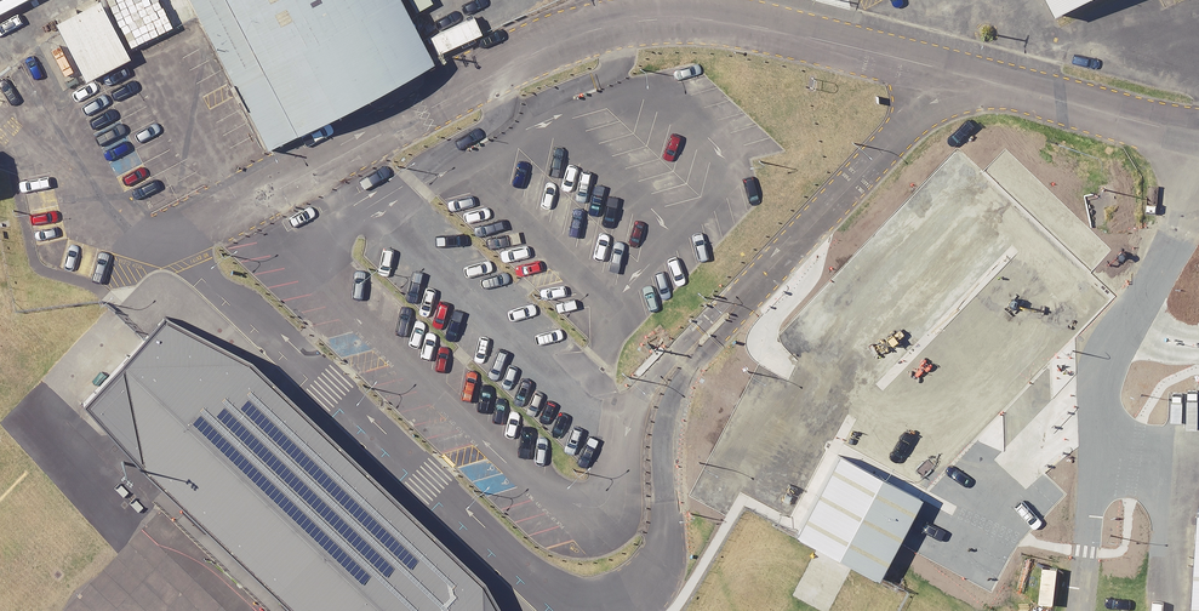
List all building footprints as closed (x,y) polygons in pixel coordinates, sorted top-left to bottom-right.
[(21,0),(0,0),(0,11),(21,0)] [(53,20),(84,79),(130,55),(100,0),(92,0),(53,20)] [(266,148),(434,59),(402,0),(155,0),(176,40),(202,27),(266,148)] [(431,0),(409,0),(415,11),(432,1),(431,0)] [(1057,11),(1078,0),(1052,0),(1057,11)] [(481,31),(473,14),(428,35),(436,52),(481,31)] [(82,411),(288,610),(497,610),(482,586),(249,365),(165,322),(82,411)] [(794,541),(877,585),(921,503),(837,460),(794,541)]
